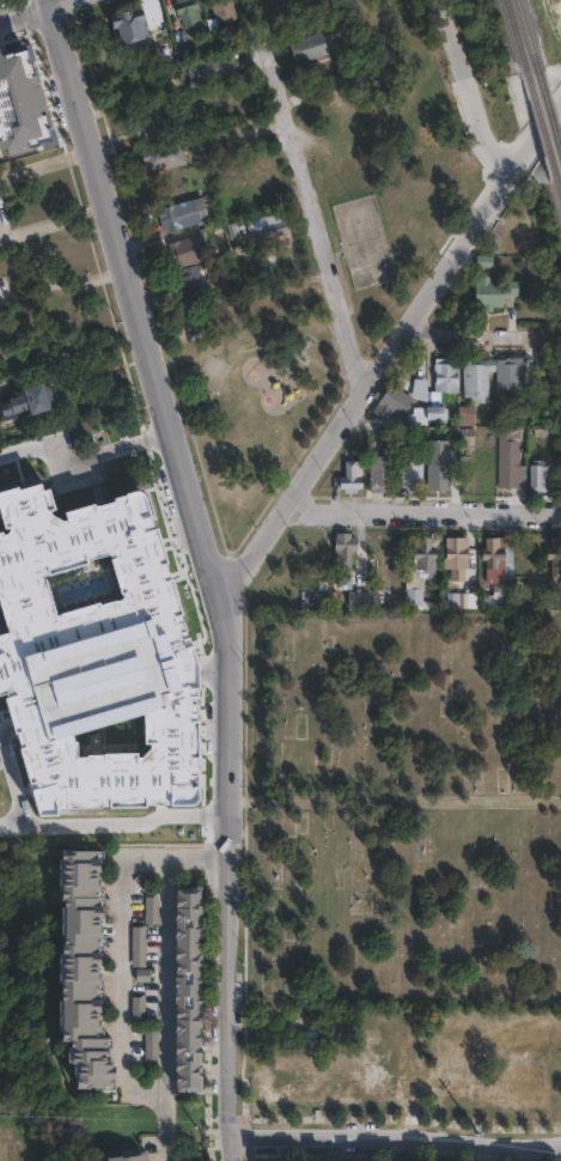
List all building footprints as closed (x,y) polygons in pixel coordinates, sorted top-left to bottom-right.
[(175,10),(172,0),(196,0),(196,1),(195,2),(201,23),(184,29),(178,8),(175,10)] [(233,0),(217,0),(210,2),(215,24),(237,19),(233,0)] [(140,18),(145,36),(123,41),(118,25),(112,26),(109,16),(141,7),(144,17),(140,18)] [(328,54),(297,63),(289,41),(321,31),(328,54)] [(232,49),(236,60),(238,59),(240,69),(238,69),(239,77),(213,85),(209,73),(203,75),(202,69),(207,68),(205,57),(232,49)] [(371,85),(350,91),(346,78),(366,72),(371,85)] [(165,139),(144,144),(136,113),(148,110),(147,107),(157,104),(165,139)] [(184,164),(150,174),(142,150),(177,139),(184,164)] [(205,205),(208,213),(209,213),(212,219),(164,233),(157,209),(202,196),(205,205)] [(293,243),(245,256),(237,224),(283,211),(293,243)] [(211,259),(177,269),(175,262),(172,263),(169,251),(171,250),(170,244),(203,235),(211,259)] [(199,266),(201,272),(203,271),(206,279),(211,278),(214,293),(205,294),(205,298),(184,302),(181,284),(182,284),(181,276),(183,276),(182,269),(199,266)] [(488,272),(487,278),(514,278),(514,296),(500,296),(500,308),(489,308),(489,312),(480,312),(480,308),(470,308),(470,271),(488,272)] [(11,358),(0,361),(0,321),(1,326),(7,323),(11,334),(5,335),(11,358)] [(516,389),(493,390),(493,359),(518,359),(516,389)] [(484,397),(484,403),(467,403),(467,397),(461,397),(457,361),(489,360),(490,373),(484,373),(484,397)] [(453,393),(431,394),(431,363),(453,365),(453,393)] [(37,412),(7,420),(2,405),(11,401),(10,399),(37,390),(42,389),(41,384),(50,382),(57,406),(37,412)] [(396,418),(374,419),(367,408),(386,383),(407,400),(396,418)] [(471,426),(453,426),(453,407),(471,407),(471,426)] [(439,408),(439,421),(423,421),(423,426),(403,426),(403,415),(409,415),(409,408),(439,408)] [(469,450),(455,450),(455,428),(469,428),(469,450)] [(545,455),(525,455),(524,428),(545,430),(545,455)] [(446,491),(422,491),(421,442),(445,442),(446,491)] [(519,487),(494,488),(494,443),(516,443),(516,466),(519,467),(519,487)] [(386,492),(364,493),(362,458),(384,458),(386,492)] [(356,461),(358,488),(353,488),(353,493),(340,493),(340,488),(328,490),(328,473),(335,473),(335,476),(341,476),(340,461),(356,461)] [(419,463),(417,488),(396,487),(397,462),(419,463)] [(545,467),(547,490),(526,488),(526,467),(545,467)] [(1,759),(0,759),(0,495),(6,493),(6,497),(29,490),(31,498),(36,496),(43,516),(39,518),(50,527),(54,527),(51,518),(83,510),(84,512),(103,507),(103,504),(111,502),(112,500),(124,497),(133,502),(141,535),(146,534),(160,582),(159,584),(163,585),(188,671),(185,728),(188,728),(187,780),(179,779),(181,792),(187,792),(187,806),(182,812),(135,810),(135,813),(96,815),(96,813),(87,813),(87,815),(53,815),(53,819),(42,819),(42,821),(24,822),(20,825),(1,759)] [(353,539),(353,552),(348,552),(347,573),(337,573),(337,569),(331,569),(331,535),(347,535),(347,539),(353,539)] [(549,536),(560,536),(560,583),(551,583),(551,577),(539,577),(541,552),(549,552),(549,536)] [(462,569),(461,575),(447,575),(447,569),(443,569),(441,539),(465,539),(465,569),(462,569)] [(511,539),(511,580),(502,580),(502,583),(484,583),(483,571),(488,571),(488,563),(478,563),(478,552),(482,552),(482,539),(511,539)] [(428,540),(429,551),(434,551),(434,563),(431,561),(431,571),(413,571),(413,561),(410,561),(410,548),(414,548),(413,540),(428,540)] [(420,608),(403,608),(403,590),(420,590),(420,608)] [(372,608),(343,608),(343,592),(372,592),(372,608)] [(510,609),(482,609),(482,594),(510,594),(510,609)] [(99,851),(99,862),(104,862),(104,874),(100,874),(100,907),(105,907),(105,922),(102,922),(102,948),(97,948),(97,956),(103,956),(103,969),(102,969),(100,1003),(103,1003),(103,1016),(100,1016),(100,1029),(102,1029),(102,1032),(103,1032),(103,1040),(108,1041),(109,1064),(110,1064),(110,1068),(115,1068),(115,1070),(117,1070),(117,1083),(114,1083),(114,1092),(80,1093),(79,1069),(71,1069),(71,1058),(74,1058),(74,1045),(65,1045),(67,904),(65,902),(65,888),(67,888),(69,861),(63,861),(63,853),(69,853),(69,851),(99,851)] [(199,887),(197,1098),(183,1098),(183,1095),(167,1095),(170,887),(199,887)] [(154,926),(144,926),(144,899),(154,899),(154,926)] [(144,929),(141,969),(126,968),(128,929),(144,929)] [(141,1027),(128,1027),(128,999),(141,999),(141,1027)] [(316,1016),(316,1047),(297,1047),(297,1032),(289,1032),(289,1016),(316,1016)] [(154,1064),(142,1065),(141,1032),(153,1031),(154,1064)] [(151,1150),(109,1155),(110,1160),(152,1160),(151,1150)]
